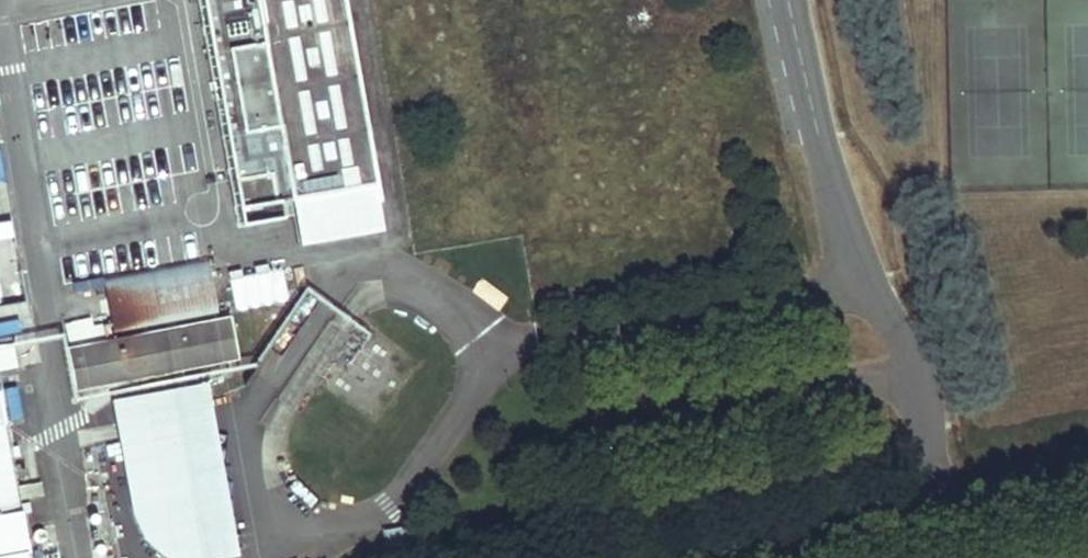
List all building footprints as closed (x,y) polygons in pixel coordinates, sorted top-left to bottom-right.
[(240,228),(379,204),(343,0),(200,0),(240,228)] [(217,317),(208,266),(105,283),(114,334),(217,317)] [(284,267),(229,273),(233,308),(288,302),(284,267)] [(70,348),(66,348),(74,395),(237,365),(228,320),(109,341),(70,348)] [(106,325),(67,331),(70,348),(109,341),(106,325)] [(13,346),(0,348),(0,380),(18,377),(13,346)] [(202,384),(111,402),(132,516),(140,541),(159,557),(160,557),(229,557),(235,557),(202,384)] [(46,528),(24,532),(0,403),(0,557),(52,557),(46,528)]
